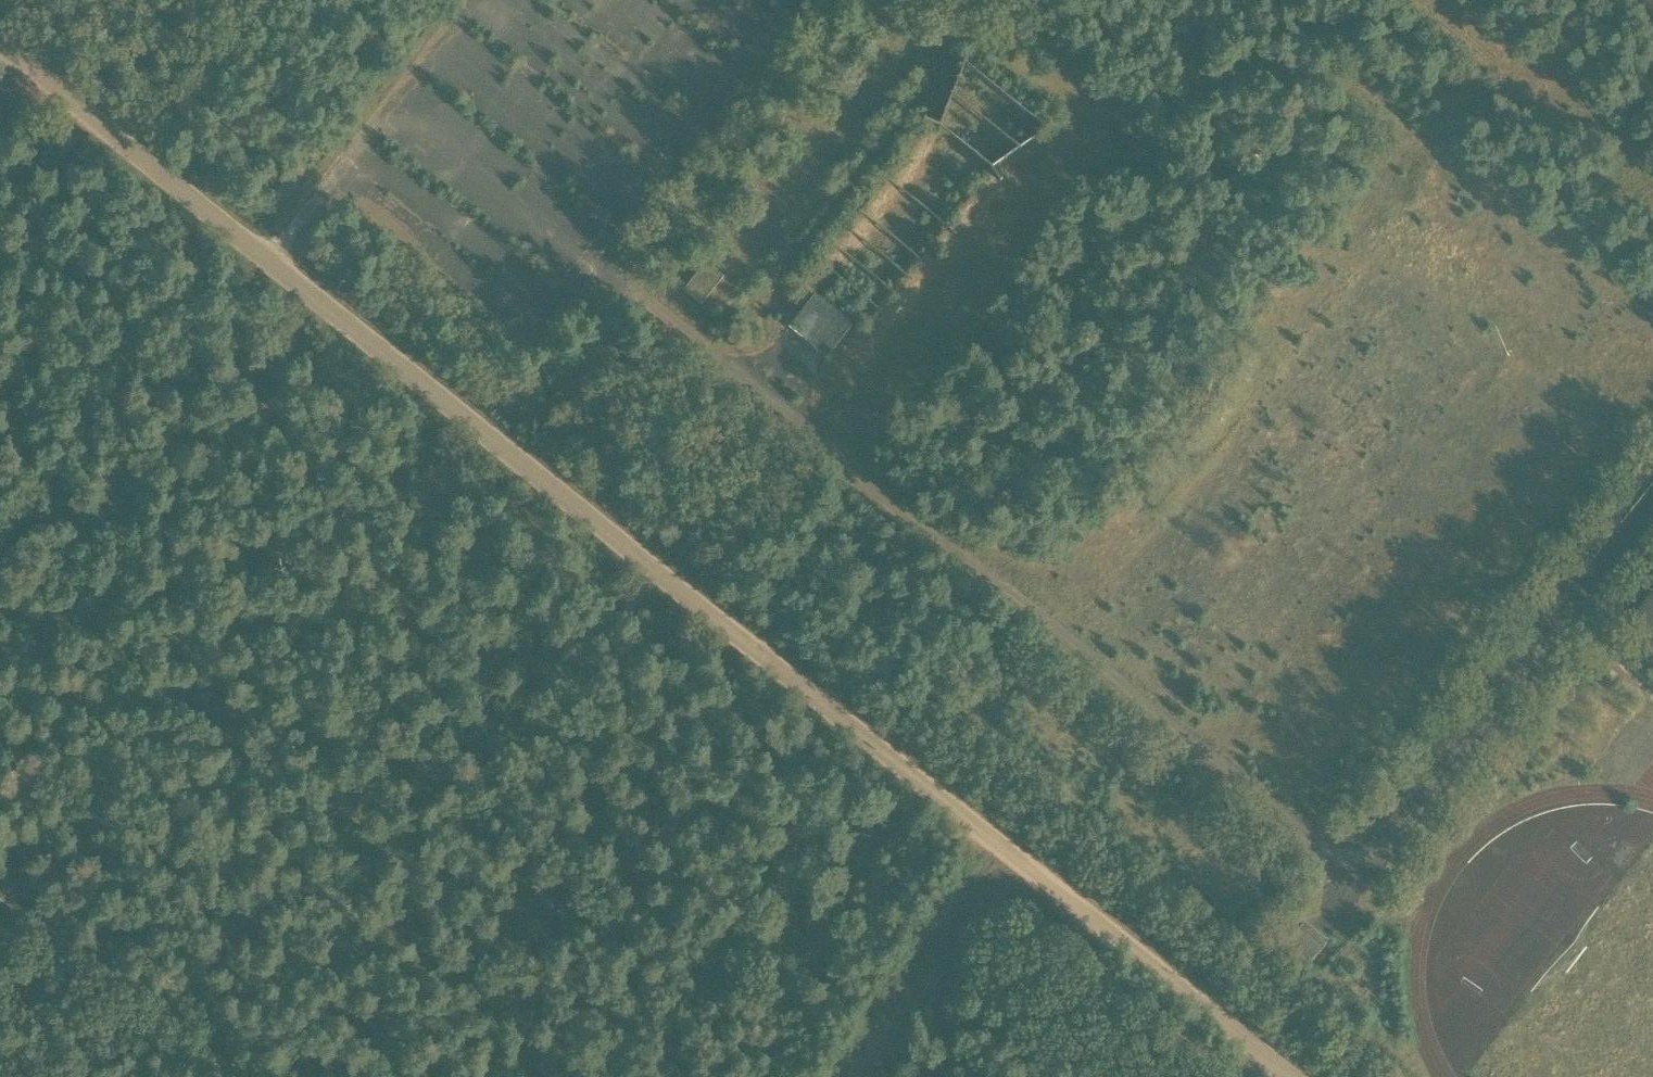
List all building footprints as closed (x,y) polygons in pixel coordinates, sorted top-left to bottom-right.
[(947,74),(927,123),(940,128),(959,79),(947,74)] [(701,305),(723,277),(705,263),(683,292),(701,305)] [(831,357),(858,324),(821,293),(794,325),(831,357)] [(1632,620),(1652,637),(1652,594),(1632,620)]
